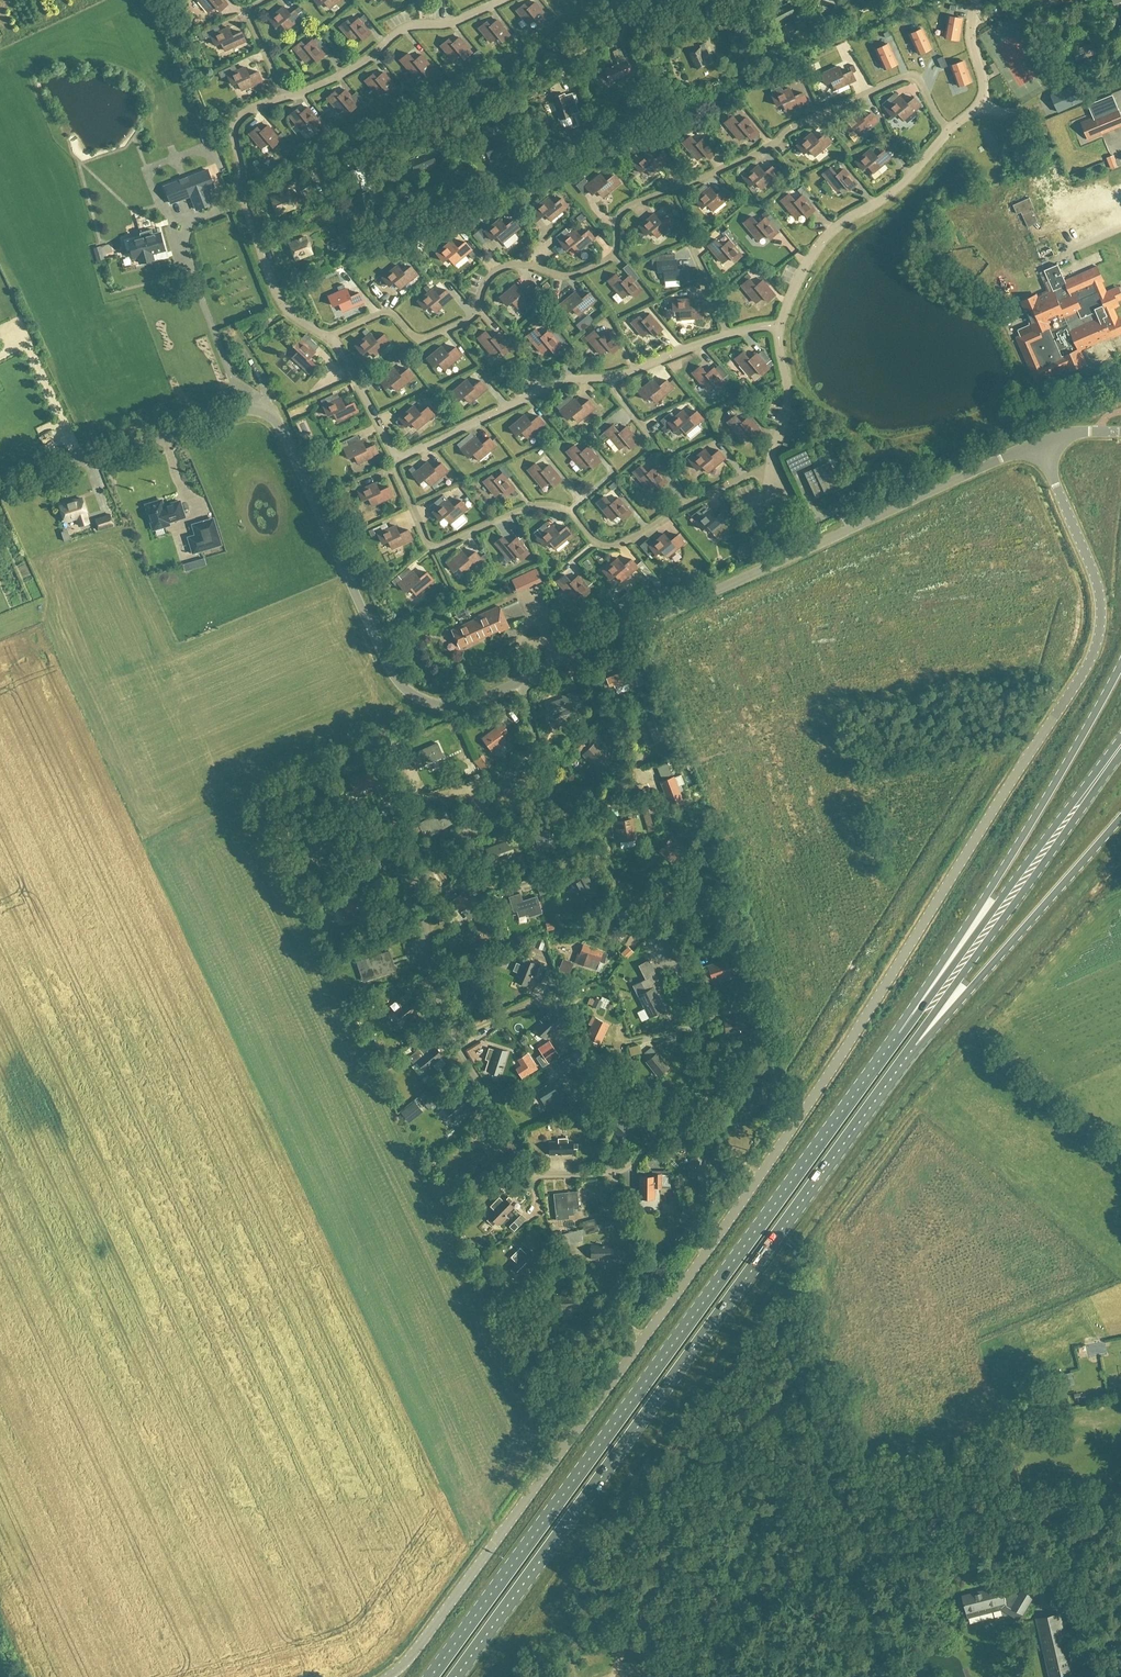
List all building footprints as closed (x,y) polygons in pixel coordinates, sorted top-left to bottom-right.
[(208,12),(215,6),(220,11),(228,5),(224,0),(198,0),(208,12)] [(318,5),(324,1),(330,8),(340,0),(314,0),(318,5)] [(871,0),(856,0),(860,10),(873,4),(871,0)] [(1030,1),(1034,11),(1059,0),(1032,0),(1030,1)] [(528,8),(524,4),(516,10),(528,25),(535,19),(540,24),(547,17),(535,2),(528,8)] [(788,3),(768,13),(775,26),(795,15),(788,3)] [(290,14),(284,7),(269,19),(275,27),(280,23),(286,30),(301,18),(297,14),(302,10),(299,6),(294,11),(294,10),(290,14)] [(351,25),(347,20),(339,27),(351,41),(359,35),(363,40),(371,33),(362,23),(367,19),(364,15),(359,19),(358,18),(351,25)] [(554,15),(549,19),(552,23),(557,19),(554,15)] [(949,16),(945,38),(959,40),(962,18),(949,16)] [(490,26),(486,21),(478,28),(490,42),(498,36),(502,41),(510,35),(497,20),(490,26)] [(1106,23),(1096,28),(1099,36),(1109,31),(1106,23)] [(232,36),(228,28),(211,36),(215,45),(221,42),(225,51),(245,41),(241,32),(232,36)] [(922,29),(909,34),(918,54),(931,48),(922,29)] [(305,46),(301,42),(293,48),(305,62),(312,56),(317,61),(324,55),(316,44),(321,40),(318,36),(313,41),(312,40),(305,46)] [(452,44),(448,39),(441,46),(452,60),(460,54),(464,59),(472,52),(459,37),(452,44)] [(1093,43),(1073,51),(1076,62),(1098,53),(1093,43)] [(704,44),(700,46),(700,48),(688,53),(696,71),(713,63),(704,44)] [(888,44),(875,50),(884,69),(897,64),(888,44)] [(408,53),(400,60),(415,77),(422,71),(426,76),(434,70),(422,55),(414,61),(408,53)] [(964,61),(951,66),(959,86),(971,82),(964,61)] [(604,70),(609,83),(616,80),(618,84),(630,79),(629,75),(625,62),(604,70)] [(849,67),(851,71),(842,75),(838,66),(821,74),(825,84),(831,81),(835,90),(855,80),(852,73),(856,71),(854,65),(849,67)] [(245,67),(227,75),(231,85),(238,82),(242,90),(262,81),(258,72),(249,76),(245,67)] [(376,78),(373,74),(365,81),(377,95),(384,89),(388,94),(396,87),(384,72),(376,78)] [(1076,84),(1051,95),(1058,112),(1084,101),(1076,84)] [(794,97),(790,88),(783,91),(781,86),(771,90),(773,96),(772,96),(776,105),(782,103),(786,111),(807,102),(803,93),(794,97)] [(335,92),(327,98),(339,112),(346,106),(350,111),(358,105),(346,90),(338,96),(335,92)] [(573,117),(565,93),(551,98),(559,121),(573,117)] [(889,106),(885,101),(882,104),(886,109),(892,117),(897,113),(903,120),(921,106),(914,98),(907,104),(901,97),(889,106)] [(301,113),(297,109),(289,115),(301,130),(308,124),(313,129),(320,122),(325,118),(322,114),(317,118),(308,107),(301,113)] [(1117,108),(1094,118),(1081,123),(1088,140),(1120,126),(1120,114),(1118,107),(1117,108)] [(863,119),(857,112),(842,124),(843,126),(840,129),(844,134),(848,131),(849,132),(854,128),(860,135),(878,121),(871,113),(863,119)] [(732,116),(724,122),(739,140),(746,134),(751,139),(752,138),(755,141),(760,137),(757,133),(758,132),(746,117),(739,124),(732,116)] [(261,132),(257,127),(249,134),(261,148),(268,142),(273,147),(280,140),(285,136),(282,132),(277,137),(268,125),(261,132)] [(818,140),(812,133),(797,145),(798,147),(794,150),(798,155),(802,152),(803,153),(808,149),(814,156),(832,142),(825,134),(818,140)] [(508,149),(509,148),(503,136),(483,146),(489,158),(496,154),(497,158),(510,152),(508,149)] [(690,136),(682,143),(697,160),(704,154),(709,159),(716,152),(704,138),(697,144),(690,136)] [(870,149),(856,162),(862,170),(867,165),(873,173),(891,158),(884,150),(877,157),(870,149)] [(415,172),(436,164),(431,151),(410,160),(415,172)] [(655,159),(649,152),(634,164),(635,165),(631,169),(635,174),(639,171),(640,172),(645,168),(651,175),(669,161),(662,153),(655,159)] [(524,168),(529,178),(537,175),(532,164),(524,168)] [(288,170),(291,177),(303,172),(300,165),(288,170)] [(743,170),(739,174),(743,178),(750,186),(755,182),(761,189),(778,174),(772,166),(764,173),(758,166),(747,175),(743,170)] [(844,169),(837,175),(830,167),(822,174),(837,191),(844,185),(848,191),(856,184),(844,169)] [(208,170),(164,187),(171,203),(191,195),(196,210),(213,203),(207,189),(214,186),(208,170)] [(581,181),(585,186),(592,194),(597,190),(603,197),(621,183),(614,175),(606,181),(600,174),(589,183),(585,178),(581,181)] [(695,192),(691,195),(695,200),(702,208),(707,204),(713,211),(730,196),(724,189),(716,195),(710,188),(699,197),(695,192)] [(277,214),(294,207),(288,192),(271,198),(277,214)] [(795,202),(788,194),(780,200),(795,218),(802,212),(807,217),(815,210),(802,195),(795,202)] [(533,210),(539,218),(545,213),(551,221),(568,206),(562,198),(554,205),(548,197),(533,210)] [(1029,198),(1013,205),(1017,214),(1021,212),(1028,227),(1038,223),(1033,211),(1035,210),(1029,198)] [(950,221),(959,218),(957,211),(947,213),(950,221)] [(660,221),(654,214),(639,227),(645,234),(651,230),(657,237),(674,223),(668,215),(660,221)] [(758,224),(751,216),(743,223),(758,240),(765,234),(769,239),(777,233),(768,222),(773,217),(770,214),(765,218),(758,224)] [(486,233),(482,236),(486,241),(490,238),(491,239),(496,235),(502,243),(520,228),(513,220),(506,227),(500,219),(485,232),(486,233)] [(571,233),(560,242),(566,250),(571,245),(577,253),(595,238),(588,230),(581,237),(574,229),(574,230),(570,225),(566,228),(571,233)] [(141,238),(129,241),(134,258),(138,257),(140,263),(153,259),(152,254),(164,250),(159,233),(153,235),(151,229),(140,233),(141,238)] [(739,243),(734,236),(722,247),(715,239),(708,246),(722,263),(730,257),(734,262),(742,255),(734,247),(739,243)] [(306,237),(289,244),(295,260),(312,253),(306,237)] [(448,257),(454,265),(472,250),(465,242),(457,248),(451,241),(436,253),(443,261),(448,257)] [(657,268),(657,271),(664,271),(665,280),(688,279),(687,270),(677,270),(676,260),(663,261),(662,254),(661,254),(652,259),(652,268),(657,268)] [(474,273),(478,267),(470,262),(466,269),(474,273)] [(1080,349),(1111,336),(1112,338),(1120,334),(1120,320),(1120,318),(1118,319),(1113,308),(1120,305),(1119,304),(1118,301),(1120,299),(1120,291),(1119,287),(1106,292),(1102,282),(1104,281),(1098,267),(1066,281),(1058,264),(1044,270),(1048,279),(1043,281),(1047,291),(1042,293),(1043,296),(1023,305),(1032,324),(1018,330),(1021,337),(1018,338),(1037,380),(1067,367),(1068,371),(1086,363),(1080,349)] [(403,273),(397,265),(382,278),(383,279),(380,282),(384,287),(388,284),(389,286),(394,281),(400,289),(418,274),(411,266),(403,273)] [(746,281),(741,285),(756,303),(763,297),(767,302),(775,295),(763,280),(755,286),(749,279),(751,277),(748,273),(743,277),(746,281)] [(622,282),(615,274),(608,281),(622,298),(630,292),(634,297),(642,290),(629,276),(622,282)] [(521,292),(515,285),(500,298),(506,305),(511,301),(518,308),(535,294),(532,290),(537,286),(534,282),(529,286),(521,292)] [(561,283),(556,295),(561,296),(566,285),(561,283)] [(439,296),(433,289),(432,290),(427,285),(424,288),(428,293),(418,301),(424,309),(429,305),(435,312),(453,298),(446,290),(439,296)] [(350,297),(346,289),(328,296),(333,306),(339,303),(342,312),(363,302),(359,293),(350,297)] [(581,299),(575,292),(560,304),(567,312),(572,308),(578,315),(596,301),(589,293),(581,299)] [(672,302),(667,302),(668,309),(673,308),(673,310),(679,310),(680,319),(703,318),(702,308),(692,308),(692,299),(672,300),(672,302)] [(639,316),(631,322),(643,337),(650,331),(654,336),(662,329),(650,314),(642,320),(639,316)] [(541,337),(535,329),(527,336),(542,353),(549,347),(553,352),(561,346),(552,334),(557,330),(554,327),(549,331),(548,331),(541,337)] [(376,341),(370,334),(366,328),(362,331),(366,337),(355,346),(362,354),(367,350),(373,357),(391,342),(384,334),(376,341)] [(485,331),(477,338),(492,355),(499,349),(504,354),(509,349),(512,353),(517,349),(514,345),(511,347),(499,333),(492,339),(485,331)] [(594,331),(586,337),(584,335),(580,338),(584,343),(588,340),(600,355),(608,349),(612,354),(620,347),(607,332),(600,338),(594,331)] [(305,342),(309,337),(306,334),(301,339),(294,346),(299,351),(292,358),(309,373),(316,366),(309,359),(315,352),(305,342)] [(448,354),(442,346),(427,358),(434,366),(439,362),(443,367),(445,369),(456,360),(463,355),(456,347),(448,354)] [(742,352),(735,359),(750,376),(757,370),(761,375),(769,368),(774,364),(771,360),(766,365),(756,354),(749,360),(742,352)] [(304,379),(289,368),(292,364),(286,360),(279,369),(300,385),(304,379)] [(700,366),(692,373),(707,390),(714,384),(718,389),(726,383),(731,378),(728,375),(723,379),(714,368),(706,374),(700,366)] [(400,375),(394,368),(379,380),(385,388),(390,384),(394,389),(395,389),(396,391),(408,382),(414,377),(408,369),(400,375)] [(659,386),(653,379),(638,391),(644,399),(650,395),(656,403),(674,388),(667,380),(659,386)] [(467,380),(452,392),(458,400),(464,396),(468,401),(470,403),(481,394),(487,389),(481,381),(473,388),(467,380)] [(345,407),(341,398),(328,404),(325,398),(320,400),(323,406),(327,416),(333,413),(337,421),(358,412),(354,402),(345,407)] [(560,403),(556,406),(560,411),(567,419),(572,415),(578,422),(595,408),(589,400),(581,406),(575,399),(564,408),(560,403)] [(420,413),(414,406),(399,418),(395,422),(400,427),(403,423),(406,426),(411,422),(417,429),(434,415),(428,407),(420,413)] [(689,418),(683,410),(665,426),(669,430),(672,428),(675,431),(680,426),(686,434),(703,419),(697,411),(689,418)] [(531,422),(525,415),(510,428),(516,435),(521,431),(525,436),(526,436),(527,438),(539,429),(545,424),(538,416),(531,422)] [(741,423),(735,415),(727,422),(742,439),(749,433),(753,438),(761,432),(749,417),(741,423)] [(613,425),(605,432),(619,449),(627,443),(631,448),(639,442),(626,427),(619,433),(613,425)] [(465,446),(461,441),(457,444),(461,449),(467,457),(473,453),(479,460),(496,446),(490,438),(482,444),(476,437),(465,446)] [(345,441),(341,443),(344,449),(348,458),(354,455),(358,464),(379,454),(374,445),(365,449),(361,440),(348,447),(345,441)] [(581,452),(574,445),(566,451),(572,457),(581,468),(583,467),(588,463),(593,468),(600,461),(588,446),(581,452)] [(705,449),(694,459),(690,454),(686,457),(697,470),(702,466),(708,473),(725,458),(719,450),(711,457),(705,449)] [(803,468),(811,464),(805,451),(797,454),(803,468)] [(417,471),(412,466),(409,470),(413,475),(419,482),(424,478),(430,485),(448,471),(441,463),(434,469),(428,462),(417,471)] [(542,471),(536,463),(528,470),(533,476),(543,487),(545,485),(550,481),(554,486),(562,480),(549,465),(542,471)] [(647,473),(641,465),(633,472),(648,489),(655,483),(659,488),(667,482),(655,467),(647,473)] [(815,469),(804,474),(816,498),(841,486),(831,465),(817,472),(815,469)] [(495,479),(491,475),(483,481),(495,496),(502,490),(507,495),(511,492),(515,497),(518,494),(514,489),(514,488),(502,473),(495,479)] [(379,491),(375,483),(362,489),(360,483),(355,485),(358,491),(362,500),(368,497),(372,506),(393,496),(389,487),(379,491)] [(440,498),(444,503),(433,512),(439,520),(444,516),(450,523),(468,508),(461,501),(454,507),(448,500),(447,500),(443,495),(440,498)] [(611,504),(604,496),(597,503),(611,520),(618,514),(623,519),(630,513),(618,498),(611,504)] [(81,498),(60,505),(66,522),(77,519),(79,526),(89,523),(81,498)] [(161,500),(146,505),(153,529),(169,525),(168,522),(184,517),(180,501),(167,505),(167,506),(164,507),(161,500)] [(695,513),(691,516),(695,521),(695,522),(701,529),(706,525),(712,533),(730,518),(724,510),(716,517),(710,509),(699,518),(695,513)] [(95,519),(98,531),(114,527),(111,514),(95,519)] [(200,523),(203,533),(189,538),(193,552),(220,544),(213,519),(200,523)] [(395,526),(378,534),(382,543),(388,540),(392,549),(413,539),(408,530),(399,534),(395,526)] [(541,535),(537,529),(533,532),(537,538),(544,546),(549,541),(555,549),(573,534),(566,526),(558,533),(553,526),(541,535)] [(649,538),(645,541),(649,546),(656,554),(661,550),(667,557),(684,543),(678,535),(670,541),(664,534),(653,543),(649,538)] [(509,544),(503,536),(495,543),(510,560),(517,554),(521,559),(529,553),(521,544),(527,540),(523,536),(518,540),(516,538),(509,544)] [(468,558),(462,551),(447,563),(453,571),(458,567),(464,574),(482,559),(483,561),(488,557),(485,553),(480,557),(475,552),(468,558)] [(620,582),(638,567),(632,559),(624,566),(618,558),(603,571),(609,579),(614,574),(620,582)] [(536,568),(524,574),(530,587),(542,581),(536,568)] [(402,581),(398,576),(391,581),(395,586),(398,583),(399,584),(398,584),(405,592),(410,587),(416,595),(434,580),(427,572),(419,579),(413,571),(402,581)] [(578,576),(571,582),(564,574),(557,581),(571,598),(578,592),(583,597),(591,591),(590,591),(595,586),(592,583),(587,587),(578,576)] [(509,626),(499,606),(476,617),(477,619),(452,630),(460,647),(474,641),(475,638),(489,631),(492,632),(496,630),(496,629),(499,628),(500,631),(509,626)] [(636,683),(635,680),(630,668),(606,678),(609,686),(614,684),(615,686),(627,681),(629,686),(636,683)] [(563,698),(548,704),(553,718),(573,711),(571,703),(579,700),(576,691),(562,696),(563,698)] [(638,726),(642,737),(644,736),(647,744),(661,739),(654,720),(638,726)] [(504,737),(509,733),(502,723),(482,738),(492,752),(507,741),(504,737)] [(598,740),(582,754),(600,773),(615,759),(607,750),(604,752),(600,747),(602,745),(598,740)] [(430,746),(411,755),(416,768),(436,760),(430,746)] [(578,756),(570,748),(561,757),(570,765),(578,756)] [(376,783),(370,770),(350,780),(356,793),(376,783)] [(674,777),(660,783),(663,789),(671,808),(684,803),(674,777)] [(485,787),(490,801),(512,793),(507,779),(485,787)] [(420,824),(416,818),(410,822),(416,833),(421,829),(426,838),(452,823),(444,810),(420,824)] [(635,838),(632,821),(617,823),(620,841),(635,838)] [(554,845),(553,843),(556,842),(554,833),(551,834),(549,829),(538,833),(539,834),(534,836),(538,846),(542,845),(544,849),(554,845)] [(315,834),(315,836),(303,838),(306,852),(332,848),(329,831),(315,834)] [(671,837),(665,845),(658,853),(675,866),(688,851),(671,837)] [(487,849),(492,863),(514,855),(509,841),(487,849)] [(627,855),(637,853),(636,841),(625,843),(627,855)] [(565,856),(563,850),(554,852),(556,859),(565,856)] [(521,855),(512,858),(516,869),(525,866),(521,855)] [(584,900),(584,899),(597,892),(587,874),(584,876),(580,871),(571,876),(574,882),(570,884),(579,902),(584,900)] [(334,903),(335,909),(340,907),(342,915),(362,910),(358,893),(343,897),(344,901),(334,903)] [(475,902),(470,906),(461,894),(452,901),(461,912),(468,908),(470,910),(467,912),(472,918),(481,911),(475,902)] [(520,894),(509,898),(513,912),(516,911),(518,917),(527,914),(528,918),(541,913),(536,897),(522,902),(520,894)] [(607,953),(602,951),(583,945),(580,954),(581,954),(578,963),(594,968),(597,960),(604,962),(607,953)] [(367,980),(391,972),(391,971),(390,972),(387,963),(392,961),(389,951),(365,959),(368,968),(365,969),(368,979),(367,979),(367,980)] [(635,952),(627,959),(632,964),(640,958),(635,952)] [(573,959),(564,956),(558,969),(569,974),(574,964),(571,962),(573,959)] [(729,959),(702,969),(706,982),(733,973),(729,959)] [(513,971),(519,973),(515,982),(527,987),(532,975),(538,978),(543,967),(524,960),(522,965),(516,963),(513,971)] [(639,966),(646,980),(634,986),(649,1017),(665,1009),(654,988),(661,985),(649,961),(639,966)] [(459,1003),(472,1003),(472,979),(459,979),(459,1003)] [(355,1001),(350,992),(343,996),(347,1005),(355,1001)] [(402,1007),(395,1012),(404,1023),(422,1007),(414,997),(413,998),(408,992),(397,1001),(402,1007)] [(595,1001),(589,999),(587,1004),(593,1006),(592,1008),(598,1010),(600,1007),(605,1010),(606,1009),(610,1011),(613,1007),(608,1004),(609,1001),(602,998),(601,1001),(596,999),(595,1001)] [(746,1008),(748,1016),(761,1014),(759,1006),(746,1008)] [(535,1030),(545,1039),(562,1023),(551,1011),(540,1021),(543,1023),(535,1030)] [(746,1016),(725,1019),(727,1032),(747,1029),(747,1032),(755,1031),(754,1020),(747,1021),(746,1016)] [(427,1025),(420,1017),(408,1027),(414,1035),(427,1025)] [(595,1018),(595,1019),(592,1018),(588,1025),(591,1027),(586,1037),(600,1044),(609,1025),(595,1018)] [(547,1040),(537,1047),(542,1056),(540,1057),(546,1066),(559,1057),(551,1045),(547,1040)] [(478,1057),(488,1050),(484,1045),(474,1052),(478,1057)] [(399,1059),(411,1053),(407,1047),(396,1053),(399,1059)] [(425,1072),(442,1057),(434,1047),(432,1049),(430,1047),(422,1054),(419,1049),(408,1058),(413,1065),(417,1062),(425,1072)] [(489,1072),(489,1071),(501,1075),(508,1052),(495,1048),(495,1049),(489,1047),(485,1060),(488,1061),(485,1071),(489,1072)] [(646,1056),(644,1058),(650,1066),(652,1064),(661,1075),(669,1068),(657,1053),(651,1047),(644,1053),(646,1056)] [(379,1072),(388,1068),(384,1059),(375,1062),(379,1072)] [(557,1079),(536,1091),(545,1106),(552,1102),(554,1105),(568,1097),(557,1079)] [(421,1101),(427,1108),(441,1097),(434,1089),(421,1101)] [(449,1117),(452,1120),(467,1106),(458,1096),(443,1110),(449,1117)] [(422,1106),(408,1116),(413,1123),(427,1113),(422,1106)] [(623,1118),(611,1129),(621,1140),(633,1129),(623,1118)] [(577,1141),(568,1141),(567,1138),(558,1138),(558,1142),(549,1142),(549,1156),(573,1155),(573,1150),(578,1150),(577,1141)] [(481,1164),(483,1165),(490,1157),(481,1148),(464,1165),(474,1175),(481,1167),(480,1165),(481,1164)] [(701,1149),(692,1151),(693,1158),(703,1156),(701,1149)] [(483,1169),(474,1178),(479,1183),(488,1174),(483,1169)] [(653,1173),(653,1177),(639,1177),(640,1199),(655,1199),(655,1188),(662,1188),(662,1187),(670,1187),(670,1174),(662,1174),(662,1173),(653,1173)] [(606,1208),(614,1207),(613,1189),(604,1189),(606,1208)] [(574,1215),(573,1209),(579,1209),(577,1192),(553,1194),(556,1219),(569,1218),(568,1216),(574,1215)] [(506,1196),(503,1200),(499,1196),(489,1206),(493,1210),(488,1216),(489,1217),(486,1221),(492,1227),(495,1223),(497,1225),(499,1224),(501,1226),(507,1219),(505,1217),(513,1209),(509,1205),(512,1202),(506,1196)] [(456,1219),(464,1212),(458,1207),(451,1214),(456,1219)] [(607,1216),(606,1208),(592,1210),(593,1218),(607,1216)] [(626,1218),(625,1211),(612,1212),(613,1219),(626,1218)] [(524,1231),(532,1224),(526,1218),(519,1225),(524,1231)] [(583,1222),(584,1228),(597,1225),(595,1219),(583,1222)] [(518,1226),(513,1222),(509,1226),(514,1231),(518,1226)] [(599,1231),(597,1225),(584,1228),(584,1229),(586,1235),(599,1231)] [(615,1245),(591,1246),(591,1259),(615,1259),(615,1245)] [(510,1258),(515,1263),(511,1266),(521,1276),(538,1258),(528,1249),(524,1253),(519,1248),(510,1258)] [(1082,1347),(1084,1357),(1101,1353),(1099,1344),(1082,1347)] [(962,1596),(968,1618),(1001,1609),(1019,1620),(1033,1596),(1022,1590),(1019,1595),(1011,1591),(1003,1593),(1001,1586),(962,1596)] [(1046,1662),(1049,1676),(1072,1676),(1057,1612),(1039,1616),(1036,1617),(1039,1633),(1046,1662)]
